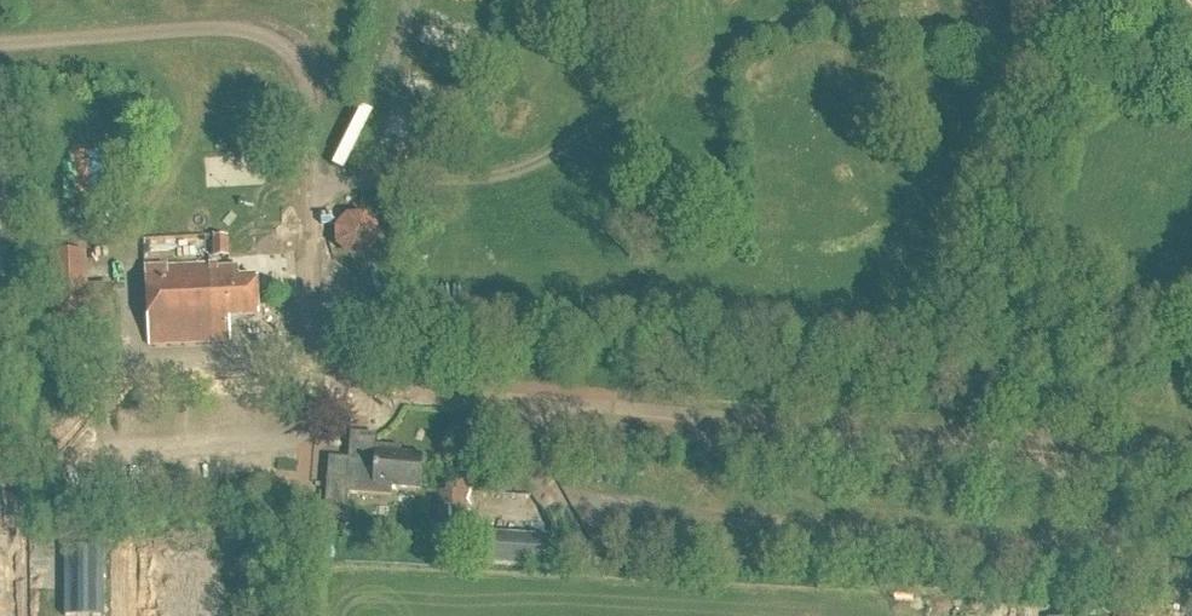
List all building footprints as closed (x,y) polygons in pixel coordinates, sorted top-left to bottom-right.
[(842,8),(859,0),(838,0),(842,8)] [(265,159),(253,159),(253,183),(265,183),(265,159)] [(328,257),(370,257),(370,216),(328,216),(328,257)] [(230,258),(229,238),(213,238),(214,259),(230,258)] [(89,288),(87,255),(50,257),(53,327),(114,324),(112,287),(89,288)] [(232,322),(261,320),(259,284),(241,285),(240,273),(221,274),(220,269),(148,272),(152,348),(233,344),(232,322)] [(422,491),(425,457),(380,453),(381,448),(353,446),(352,460),(331,458),(328,484),(338,485),(336,500),(349,501),(350,495),(391,498),(392,489),(422,491)] [(467,498),(440,497),(438,529),(465,531),(467,498)] [(310,519),(311,503),(301,502),(299,518),(310,519)] [(347,522),(349,506),(336,505),(334,521),(347,522)] [(462,535),(462,567),(539,568),(539,536),(462,535)] [(62,615),(100,615),(98,547),(61,548),(62,615)] [(151,569),(151,603),(201,603),(201,568),(151,569)] [(19,615),(54,615),(54,586),(19,586),(19,615)]
